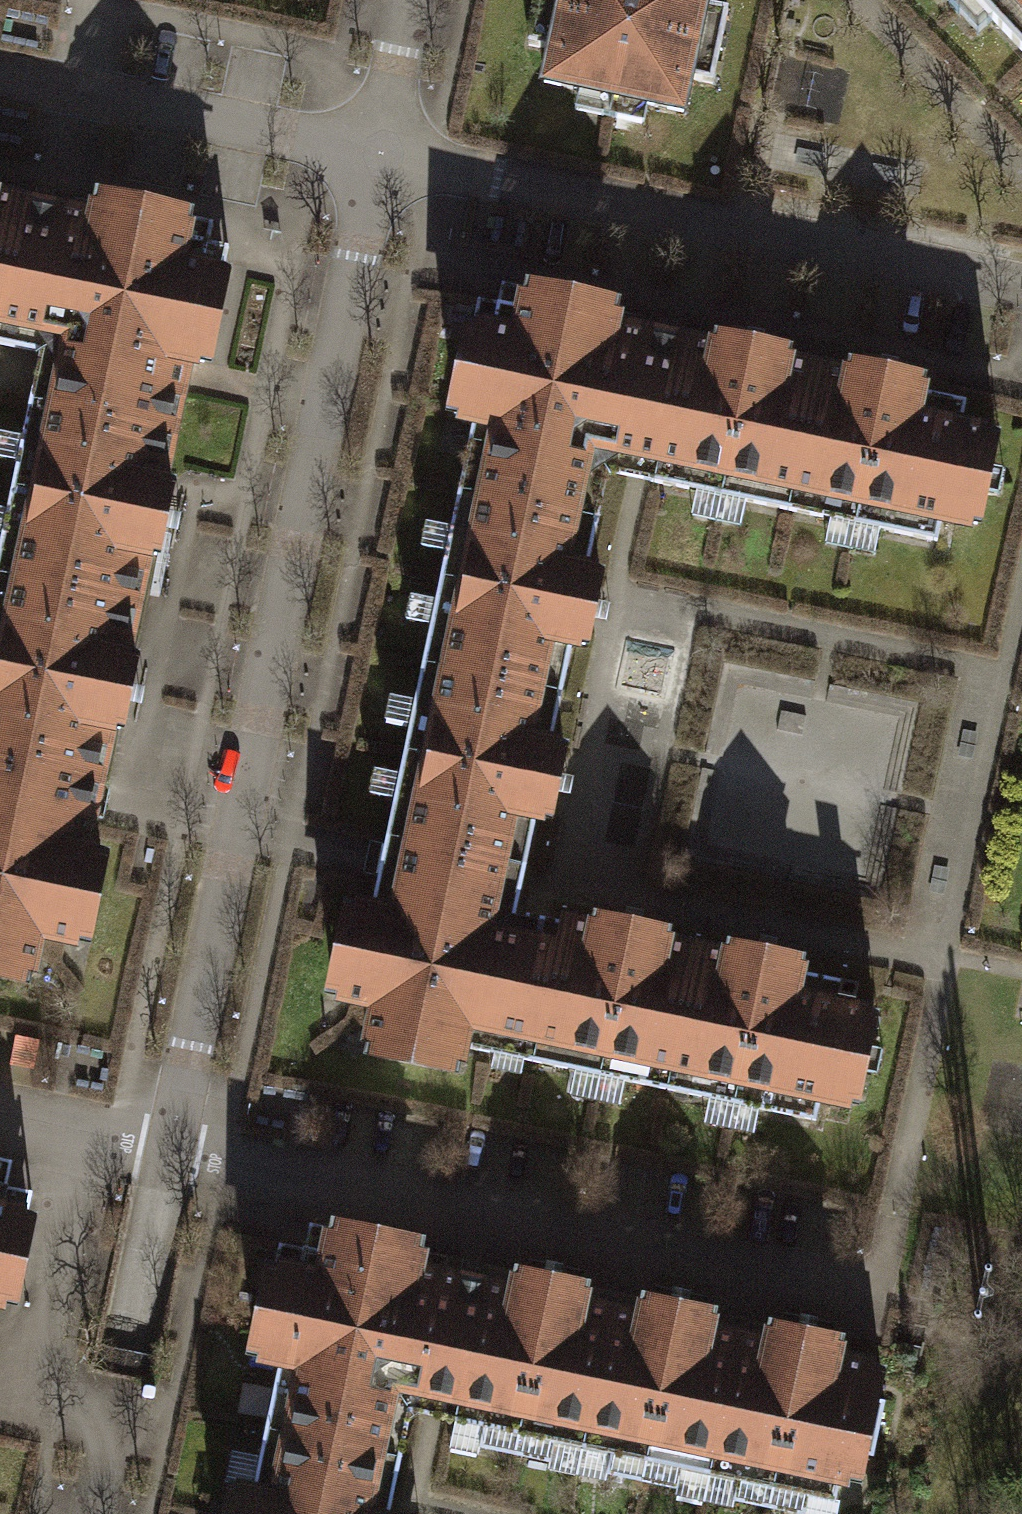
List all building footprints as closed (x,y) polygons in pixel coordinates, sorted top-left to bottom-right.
[(528,45),(551,50),(544,83),(683,112),(690,79),(713,84),(728,10),(706,6),(707,0),(538,0),(528,45)] [(1021,50),(1021,0),(975,0),(1021,50)] [(23,324),(34,327),(61,370),(59,380),(175,404),(185,358),(204,362),(223,272),(203,267),(208,243),(184,238),(189,218),(97,199),(93,219),(47,210),(23,324)] [(23,324),(47,210),(0,200),(0,325),(1,320),(23,324)] [(579,489),(581,478),(624,450),(635,452),(659,338),(613,328),(617,308),(527,289),(523,309),(498,304),(493,329),(473,324),(455,415),(474,419),(464,465),(579,489)] [(714,349),(659,338),(635,452),(657,457),(652,482),(788,510),(818,371),(787,364),(789,352),(717,336),(714,349)] [(848,377),(818,371),(788,510),(938,541),(943,517),(977,524),(997,433),(962,426),(967,402),(921,392),(924,379),(850,364),(848,377)] [(0,545),(0,574),(134,602),(144,552),(157,555),(173,481),(159,479),(175,404),(59,380),(55,402),(31,397),(0,545)] [(464,465),(423,663),(562,692),(572,642),(585,645),(601,571),(588,569),(599,516),(574,510),(579,489),(464,465)] [(97,776),(108,726),(120,729),(136,655),(123,653),(134,602),(0,574),(0,755),(97,776)] [(423,663),(386,837),(526,866),(536,816),(549,818),(564,745),(551,743),(562,692),(423,663)] [(5,972),(10,951),(34,956),(39,932),(64,937),(69,913),(88,917),(102,851),(82,846),(97,776),(0,755),(0,971),(5,972)] [(463,1047),(533,1062),(562,922),(516,912),(526,866),(386,837),(376,886),(371,907),(352,903),(338,969),(358,974),(353,998),(377,1003),(372,1027),(396,1032),(392,1052),(459,1066),(463,1047)] [(533,1062),(667,1090),(696,950),(666,944),(668,931),(595,916),(593,928),(562,922),(533,1062)] [(727,956),(696,950),(667,1090),(816,1121),(821,1096),(856,1104),(875,1013),(840,1006),(842,997),(856,999),(859,984),(800,972),(803,959),(729,944),(727,956)] [(11,1303),(29,1214),(4,1208),(9,1185),(0,1183),(0,1301),(11,1303)] [(270,1405),(382,1428),(392,1422),(388,1416),(430,1390),(441,1392),(465,1280),(451,1278),(416,1270),(421,1245),(332,1226),(327,1251),(304,1246),(299,1270),(273,1265),(255,1353),(280,1359),(270,1405)] [(555,1441),(583,1447),(611,1311),(583,1305),(587,1285),(517,1270),(513,1290),(465,1280),(441,1392),(457,1396),(451,1419),(484,1426),(479,1447),(550,1462),(555,1441)] [(681,1467),(710,1473),(739,1338),(710,1332),(714,1311),(644,1296),(640,1317),(611,1311),(583,1447),(611,1453),(607,1473),(677,1488),(681,1467)] [(739,1338),(710,1473),(739,1479),(735,1500),(803,1513),(805,1513),(809,1494),(836,1500),(841,1476),(854,1479),(859,1453),(873,1456),(885,1400),(871,1397),(878,1367),(837,1358),(841,1338),(771,1323),(767,1344),(739,1338)] [(382,1428),(270,1405),(253,1487),(233,1483),(226,1513),(389,1513),(402,1453),(378,1448),(382,1428)]
